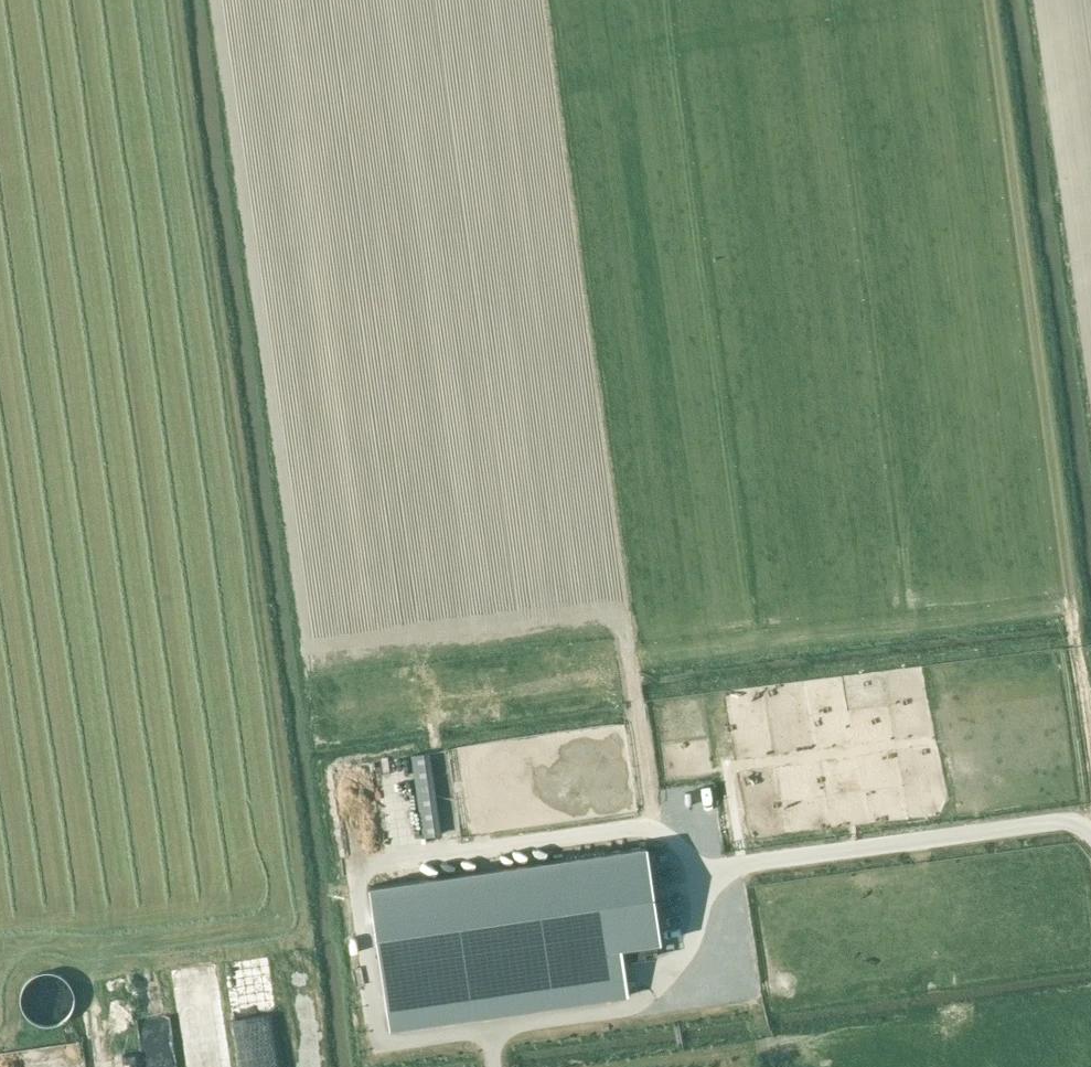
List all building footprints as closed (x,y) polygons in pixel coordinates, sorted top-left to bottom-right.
[(438,836),(427,755),(413,756),(424,838),(438,836)] [(647,846),(370,886),(391,1030),(628,995),(621,947),(661,942),(647,846)] [(74,1000),(74,999),(73,993),(72,989),(67,981),(59,975),(51,973),(44,973),(40,974),(35,976),(30,979),(26,983),(23,988),(22,993),(21,998),(22,1007),(24,1011),(27,1016),(34,1022),(38,1024),(44,1026),(51,1026),(55,1025),(61,1022),(65,1019),(69,1015),(71,1011),(73,1005),(74,1000)]
